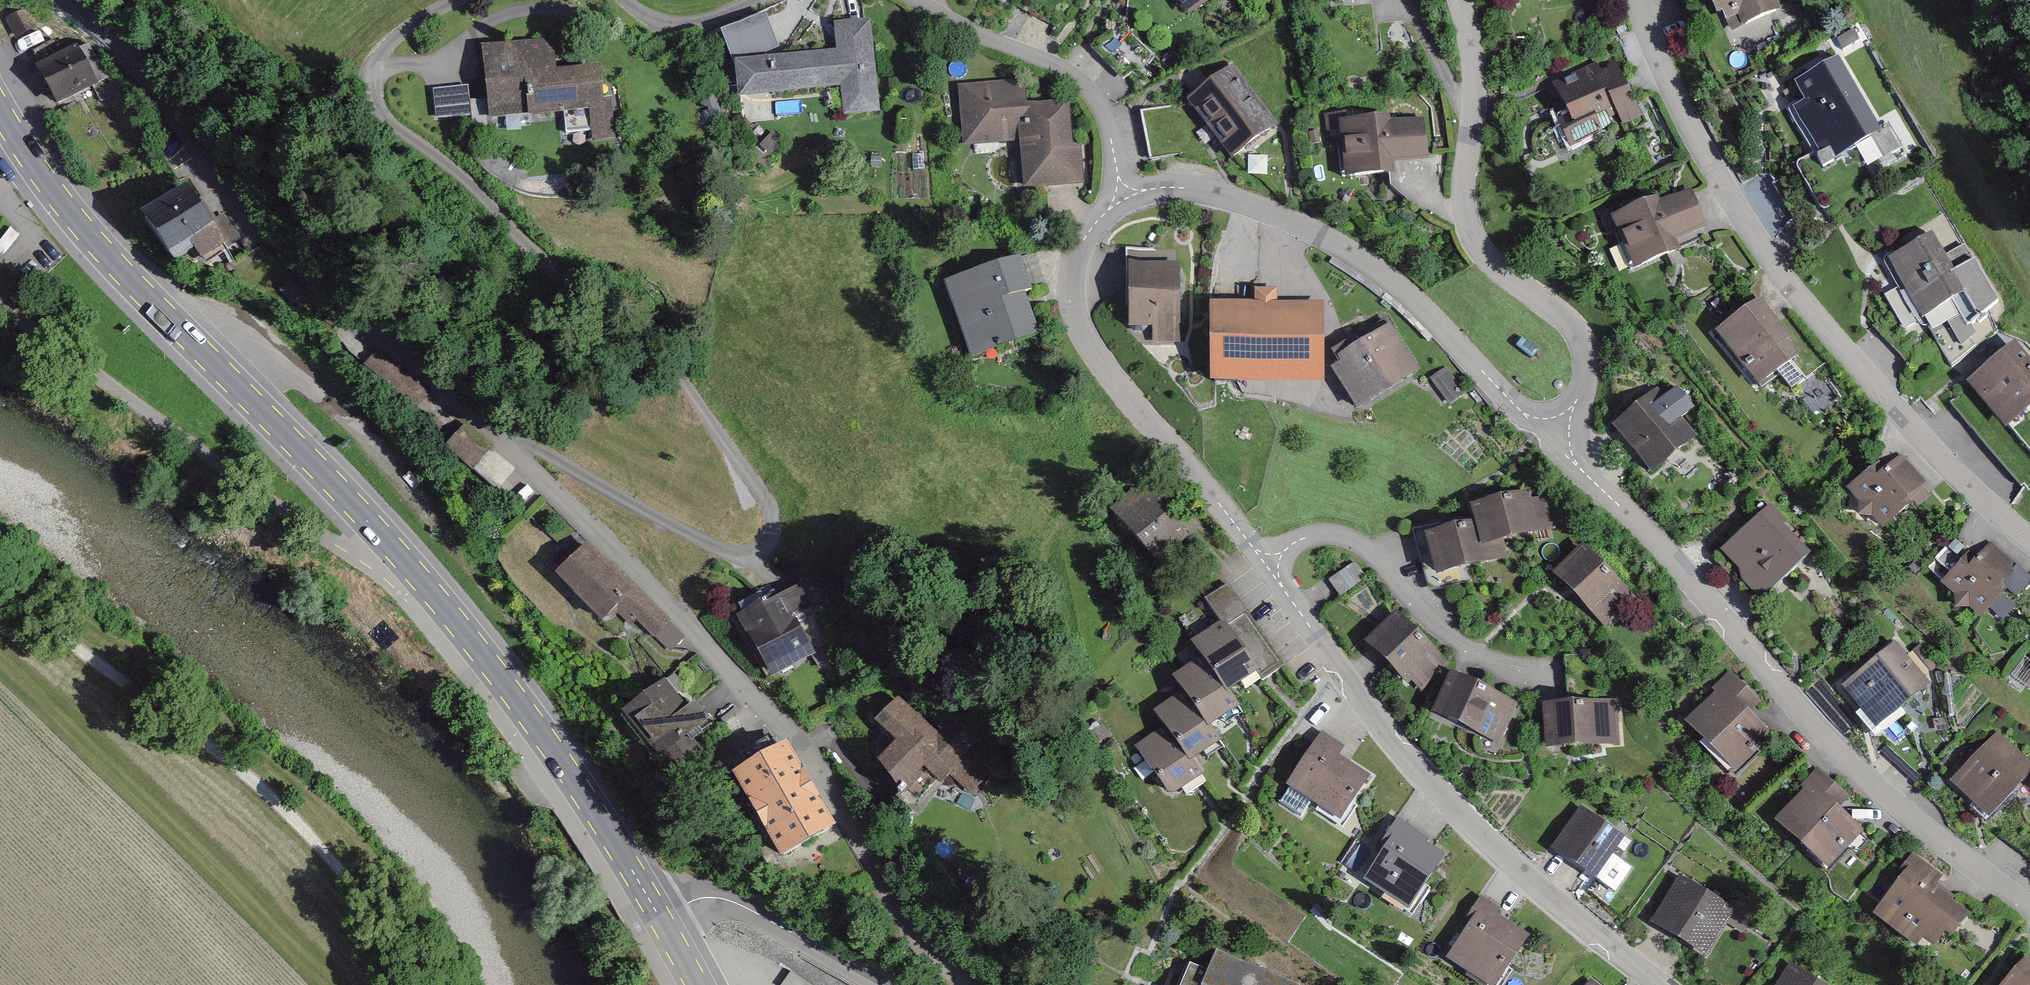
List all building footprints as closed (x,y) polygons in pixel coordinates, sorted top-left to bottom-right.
[(1201,27),(1239,0),(1182,0),(1201,27)] [(1716,14),(1723,11),(1732,32),(1782,11),(1778,0),(1710,0),(1716,14)] [(777,44),(765,14),(720,32),(732,62),(777,44)] [(835,51),(734,62),(738,98),(839,87),(842,117),(880,113),(870,22),(832,26),(835,51)] [(552,40),(481,47),(488,120),(563,112),(565,136),(607,131),(601,67),(556,71),(552,40)] [(77,57),(54,45),(36,60),(43,69),(34,73),(53,113),(94,93),(100,105),(114,98),(91,50),(77,57)] [(1841,57),(1794,84),(1804,101),(1791,108),(1825,167),(1885,132),(1841,57)] [(1576,82),(1557,93),(1569,116),(1558,121),(1571,146),(1618,121),(1624,126),(1643,116),(1617,66),(1602,74),(1597,63),(1573,76),(1576,82)] [(1240,67),(1191,105),(1243,169),(1291,131),(1240,67)] [(468,86),(438,88),(440,119),(471,116),(468,86)] [(1023,88),(968,93),(971,144),(1023,140),(1027,192),(1092,187),(1086,100),(1024,104),(1023,88)] [(1430,120),(1334,126),(1338,199),(1435,194),(1430,120)] [(256,249),(200,185),(154,222),(197,267),(215,251),(232,269),(256,249)] [(1656,198),(1612,218),(1637,273),(1683,252),(1679,241),(1710,227),(1692,189),(1659,204),(1656,198)] [(1931,235),(1886,260),(1923,319),(1951,301),(1965,293),(1979,314),(1988,308),(1999,301),(1974,260),(1952,273),(1931,235)] [(1886,260),(1895,254),(1893,252),(1885,257),(1884,262),(1921,327),(1928,325),(1952,364),(2003,332),(1988,308),(1979,314),(1965,293),(1951,301),(1923,319),(1886,260)] [(1186,256),(1132,260),(1138,328),(1191,324),(1186,256)] [(1023,258),(952,285),(980,359),(1051,333),(1023,258)] [(43,263),(32,275),(42,283),(52,271),(43,263)] [(1761,298),(1716,334),(1762,391),(1780,376),(1791,391),(1806,379),(1791,360),(1799,354),(1791,337),(1761,298)] [(1321,300),(1212,300),(1212,383),(1321,383),(1321,300)] [(1392,329),(1341,364),(1370,405),(1420,370),(1392,329)] [(1950,398),(1976,428),(1989,416),(1995,411),(2014,432),(2019,425),(2028,417),(2029,415),(2029,360),(2016,343),(1950,398)] [(437,405),(382,359),(373,369),(428,415),(437,405)] [(1671,384),(1618,423),(1659,478),(1712,438),(1671,384)] [(501,459),(470,436),(455,456),(486,479),(501,459)] [(1913,449),(1853,490),(1894,549),(1954,507),(1913,449)] [(1163,480),(1146,485),(1115,512),(1169,566),(1201,538),(1176,512),(1186,506),(1163,480)] [(1542,496),(1494,512),(1508,553),(1556,537),(1542,496)] [(1782,511),(1721,557),(1756,604),(1817,559),(1782,511)] [(1491,521),(1426,540),(1438,582),(1503,563),(1491,521)] [(1983,545),(1957,590),(2007,619),(2029,578),(2029,571),(1983,545)] [(681,629),(597,549),(567,580),(616,630),(638,621),(666,644),(681,629)] [(1588,550),(1564,577),(1619,625),(1643,598),(1588,550)] [(1355,565),(1332,582),(1343,595),(1365,578),(1355,565)] [(1284,665),(1227,584),(1205,600),(1221,622),(1255,670),(1262,681),(1284,665)] [(823,618),(808,590),(751,621),(785,684),(827,661),(808,626),(823,618)] [(1403,611),(1371,644),(1422,694),(1454,661),(1403,611)] [(1203,657),(1227,690),(1255,670),(1221,622),(1193,642),(1203,657)] [(1910,647),(1857,686),(1893,734),(1945,695),(1910,647)] [(1175,678),(1185,692),(1208,725),(1237,704),(1227,690),(1203,657),(1175,678)] [(1716,694),(1686,724),(1737,776),(1776,737),(1751,712),(1761,703),(1730,672),(1712,689),(1716,694)] [(1454,679),(1440,718),(1510,742),(1524,702),(1454,679)] [(701,713),(677,687),(641,720),(681,763),(727,722),(711,704),(701,713)] [(1218,739),(1208,725),(1185,692),(1155,712),(1166,727),(1189,760),(1218,739)] [(940,725),(906,698),(880,732),(905,751),(886,775),(921,802),(957,788),(987,811),(1010,782),(982,760),(996,741),(953,707),(940,725)] [(1544,707),(1547,751),(1622,746),(1619,702),(1544,707)] [(1199,773),(1189,760),(1166,727),(1137,747),(1170,793),(1199,773)] [(1352,746),(1331,733),(1297,790),(1354,826),(1382,778),(1350,758),(1352,746)] [(1963,783),(2005,820),(2029,791),(2029,754),(2007,733),(1963,783)] [(852,845),(797,748),(753,772),(808,870),(852,845)] [(1806,793),(1777,824),(1827,871),(1864,832),(1840,809),(1850,799),(1817,768),(1800,787),(1806,793)] [(1579,807),(1551,850),(1617,894),(1646,851),(1579,807)] [(1450,852),(1399,821),(1361,884),(1412,915),(1450,852)] [(1912,857),(1870,917),(1917,949),(1922,941),(1934,949),(1944,935),(1954,942),(1973,914),(1933,886),(1940,877),(1912,857)] [(1679,877),(1651,925),(1707,957),(1736,909),(1679,877)] [(1483,899),(1446,961),(1482,984),(1502,984),(1531,938),(1483,899)] [(1217,955),(1207,984),(1303,984),(1217,955)] [(2004,984),(2029,984),(2029,963),(2025,959),(2004,984)] [(1779,984),(1818,984),(1791,967),(1779,984)]
